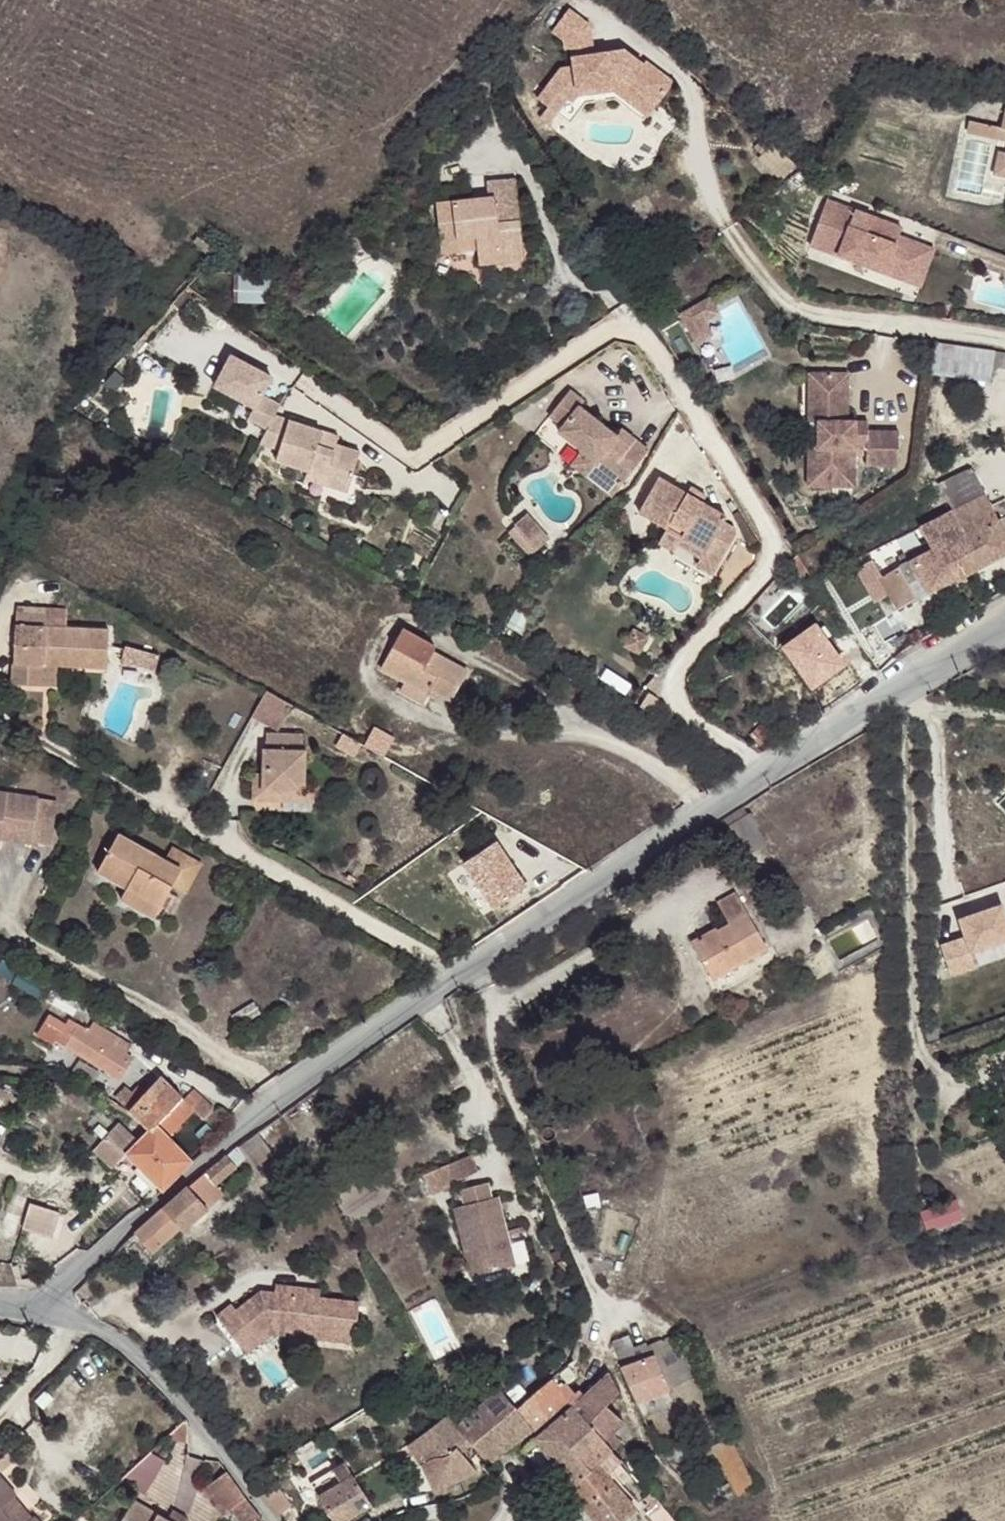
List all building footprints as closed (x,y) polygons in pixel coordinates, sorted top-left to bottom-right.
[(622,52),(607,54),(609,60),(595,62),(594,56),(589,28),(568,13),(553,33),(561,41),(562,50),(568,49),(570,68),(562,69),(541,99),(559,113),(569,99),(574,102),(577,97),(613,90),(612,76),(617,76),(654,104),(669,81),(643,63),(641,66),(622,52)] [(645,115),(654,104),(617,76),(612,76),(613,90),(645,115)] [(760,147),(771,135),(765,129),(755,141),(760,147)] [(993,137),(971,132),(969,144),(990,148),(993,137)] [(1002,139),(993,137),(990,148),(999,150),(1002,139)] [(471,225),(474,237),(477,249),(521,239),(502,160),(473,166),(476,183),(426,197),(435,233),(471,225)] [(901,221),(826,196),(814,230),(843,240),(839,251),(904,273),(916,235),(899,230),(901,221)] [(438,246),(474,237),(471,225),(435,233),(438,246)] [(843,240),(814,230),(810,241),(839,251),(843,240)] [(934,242),(916,235),(904,273),(922,280),(934,242)] [(235,302),(271,302),(271,276),(235,276),(235,302)] [(713,297),(683,314),(700,343),(715,334),(708,320),(722,313),(713,297)] [(936,338),(932,367),(991,376),(994,361),(1004,362),(1004,347),(936,338)] [(266,428),(273,417),(280,404),(261,395),(271,375),(231,354),(215,385),(253,404),(246,418),(266,428)] [(710,379),(701,363),(690,370),(699,384),(710,379)] [(853,369),(814,369),(814,395),(829,395),(829,418),(823,418),(822,444),(813,444),(811,486),(857,486),(858,446),(869,446),(868,463),(900,463),(901,425),(872,426),(860,426),(860,416),(853,416),(853,369)] [(623,442),(609,431),(574,403),(577,397),(561,385),(541,413),(557,424),(553,429),(577,447),(589,457),(585,462),(600,474),(604,468),(618,478),(642,447),(627,437),(623,442)] [(829,395),(814,395),(814,418),(823,418),(829,418),(829,395)] [(872,416),(860,416),(860,426),(872,426),(872,416)] [(287,421),(273,417),(266,428),(258,441),(279,448),(287,421)] [(321,431),(287,421),(279,448),(275,460),(307,469),(305,477),(346,489),(357,452),(334,445),(333,449),(316,445),(321,431)] [(613,427),(609,431),(623,442),(627,437),(613,427)] [(337,436),(321,431),(316,445),(333,449),(334,445),(337,436)] [(589,457),(577,447),(566,462),(608,493),(618,478),(604,468),(600,474),(585,462),(589,457)] [(973,462),(938,479),(954,512),(989,495),(973,462)] [(654,470),(634,506),(667,524),(702,543),(711,527),(722,508),(699,495),(682,486),(654,470)] [(687,477),(682,486),(699,495),(704,486),(687,477)] [(989,495),(954,512),(965,535),(1000,519),(989,495)] [(667,524),(634,506),(626,520),(655,535),(659,526),(676,535),(671,545),(688,554),(708,565),(726,535),(711,527),(702,543),(667,524)] [(954,512),(923,527),(934,551),(952,542),(965,535),(954,512)] [(516,546),(532,531),(518,515),(500,530),(516,546)] [(968,576),(1004,558),(1004,527),(1002,521),(1000,519),(965,535),(952,542),(968,576)] [(540,541),(532,531),(516,546),(523,555),(540,541)] [(277,552),(282,541),(266,534),(261,545),(277,552)] [(922,598),(968,576),(952,542),(934,551),(904,564),(922,598)] [(810,571),(801,555),(791,566),(799,578),(810,571)] [(910,604),(922,598),(904,564),(895,574),(910,604)] [(8,616),(7,633),(39,635),(40,618),(8,616)] [(40,618),(39,635),(59,635),(60,618),(40,618)] [(639,650),(648,632),(634,624),(624,641),(639,650)] [(415,682),(435,692),(438,688),(461,700),(476,670),(441,652),(445,644),(411,626),(389,668),(415,682)] [(39,635),(7,633),(5,690),(36,692),(37,670),(52,671),(102,674),(104,638),(39,635)] [(131,656),(121,653),(116,667),(126,671),(131,656)] [(154,663),(131,656),(126,671),(149,678),(154,663)] [(37,670),(36,692),(51,693),(52,671),(37,670)] [(430,704),(435,692),(415,682),(409,693),(430,704)] [(273,724),(287,697),(262,684),(248,710),(273,724)] [(658,694),(643,687),(635,701),(649,708),(658,694)] [(244,781),(244,808),(304,809),(304,793),(295,793),(296,743),(257,742),(256,781),(244,781)] [(11,823),(10,832),(40,836),(46,791),(0,784),(0,822),(11,823)] [(59,839),(66,793),(46,791),(40,836),(59,839)] [(9,840),(10,832),(11,823),(0,822),(0,839),(9,840)] [(176,873),(159,865),(112,838),(93,873),(122,888),(156,908),(166,892),(176,873)] [(167,851),(159,865),(176,873),(166,892),(177,898),(195,866),(167,851)] [(156,908),(122,888),(116,899),(151,919),(156,908)] [(718,904),(730,926),(749,915),(737,893),(718,904)] [(963,933),(939,940),(949,972),(973,965),(967,944),(1004,932),(1004,911),(1001,898),(957,912),(963,933)] [(595,909),(585,915),(591,925),(602,919),(595,909)] [(749,915),(730,926),(719,931),(718,930),(693,943),(714,980),(768,950),(749,915)] [(85,1000),(56,984),(48,1000),(76,1015),(85,1000)] [(261,1008),(254,997),(232,1011),(239,1021),(261,1008)] [(57,1046),(59,1041),(68,1046),(67,1047),(76,1053),(122,1080),(136,1059),(118,1048),(123,1039),(100,1025),(95,1033),(83,1026),(73,1020),(70,1026),(54,1017),(42,1037),(57,1046)] [(128,1155),(166,1193),(197,1162),(172,1138),(198,1112),(196,1109),(205,1099),(196,1091),(187,1100),(164,1078),(134,1112),(153,1130),(141,1142),(123,1125),(111,1137),(129,1155),(128,1155)] [(244,1149),(259,1167),(276,1153),(262,1135),(244,1149)] [(111,1137),(97,1152),(115,1168),(128,1155),(111,1137)] [(236,1168),(247,1160),(238,1147),(226,1157),(236,1168)] [(480,1150),(456,1159),(462,1175),(487,1166),(480,1150)] [(226,1157),(206,1174),(215,1185),(236,1168),(226,1157)] [(462,1175),(456,1159),(432,1168),(440,1190),(465,1181),(462,1175)] [(206,1174),(189,1188),(208,1210),(225,1196),(215,1185),(206,1174)] [(465,1205),(456,1207),(466,1250),(473,1248),(479,1274),(516,1265),(500,1196),(493,1198),(489,1182),(461,1188),(465,1205)] [(166,1208),(181,1228),(183,1230),(208,1210),(189,1188),(166,1208)] [(922,1212),(928,1231),(964,1219),(957,1200),(922,1212)] [(64,1213),(34,1205),(26,1228),(56,1238),(64,1213)] [(23,1212),(7,1207),(0,1228),(0,1233),(14,1238),(23,1212)] [(165,1207),(136,1233),(152,1253),(181,1228),(166,1208),(165,1207)] [(0,1233),(0,1249),(30,1259),(32,1244),(0,1233)] [(473,1248),(466,1250),(472,1276),(479,1274),(473,1248)] [(229,1304),(214,1316),(236,1342),(250,1331),(255,1336),(269,1325),(312,1332),(311,1340),(349,1346),(356,1304),(257,1290),(233,1310),(229,1304)] [(250,1331),(236,1342),(245,1352),(267,1333),(311,1340),(312,1332),(269,1325),(255,1336),(250,1331)] [(674,1333),(647,1344),(653,1357),(656,1356),(670,1391),(692,1378),(674,1333)] [(621,1353),(635,1348),(627,1336),(617,1342),(621,1353)] [(653,1357),(647,1344),(635,1348),(621,1353),(625,1369),(653,1357)] [(656,1356),(653,1357),(625,1369),(623,1369),(638,1403),(670,1391),(656,1356)] [(552,1378),(517,1407),(532,1427),(568,1397),(575,1405),(583,1397),(577,1391),(572,1394),(565,1386),(579,1374),(573,1361),(552,1378)] [(605,1441),(613,1434),(623,1422),(609,1406),(621,1395),(611,1374),(583,1397),(575,1405),(605,1441)] [(409,1445),(436,1488),(477,1468),(457,1445),(465,1438),(487,1460),(532,1427),(517,1407),(500,1387),(458,1424),(449,1414),(409,1445)] [(614,1451),(605,1441),(575,1405),(537,1436),(570,1485),(598,1520),(621,1520),(635,1509),(607,1476),(598,1465),(614,1451)] [(189,1444),(189,1425),(185,1421),(166,1439),(189,1444)] [(605,1441),(614,1451),(622,1444),(613,1434),(605,1441)] [(457,1445),(477,1468),(487,1460),(465,1438),(457,1445)] [(726,1438),(713,1446),(741,1497),(757,1488),(726,1438)] [(666,1460),(689,1451),(686,1444),(664,1453),(666,1460)] [(11,1447),(0,1456),(0,1459),(5,1465),(18,1455),(11,1447)] [(607,1476),(622,1462),(614,1451),(598,1465),(607,1476)] [(310,1481),(335,1520),(340,1520),(371,1503),(370,1501),(346,1462),(310,1481)] [(262,1516),(227,1471),(212,1483),(232,1508),(244,1520),(254,1520),(262,1516)] [(0,1473),(0,1501),(11,1492),(14,1489),(0,1473)] [(232,1508),(212,1483),(205,1489),(225,1514),(232,1508)] [(282,1483),(265,1496),(277,1510),(281,1516),(298,1503),(282,1483)] [(28,1513),(11,1492),(0,1501),(0,1506),(12,1520),(19,1520),(28,1513)] [(116,1520),(176,1520),(131,1495),(116,1520)] [(661,1507),(652,1497),(641,1507),(650,1515),(661,1507)] [(0,1506),(0,1520),(12,1520),(0,1506)] [(661,1507),(650,1515),(645,1519),(647,1520),(674,1520),(661,1507)] [(31,1510),(28,1513),(19,1520),(40,1520),(31,1510)]
